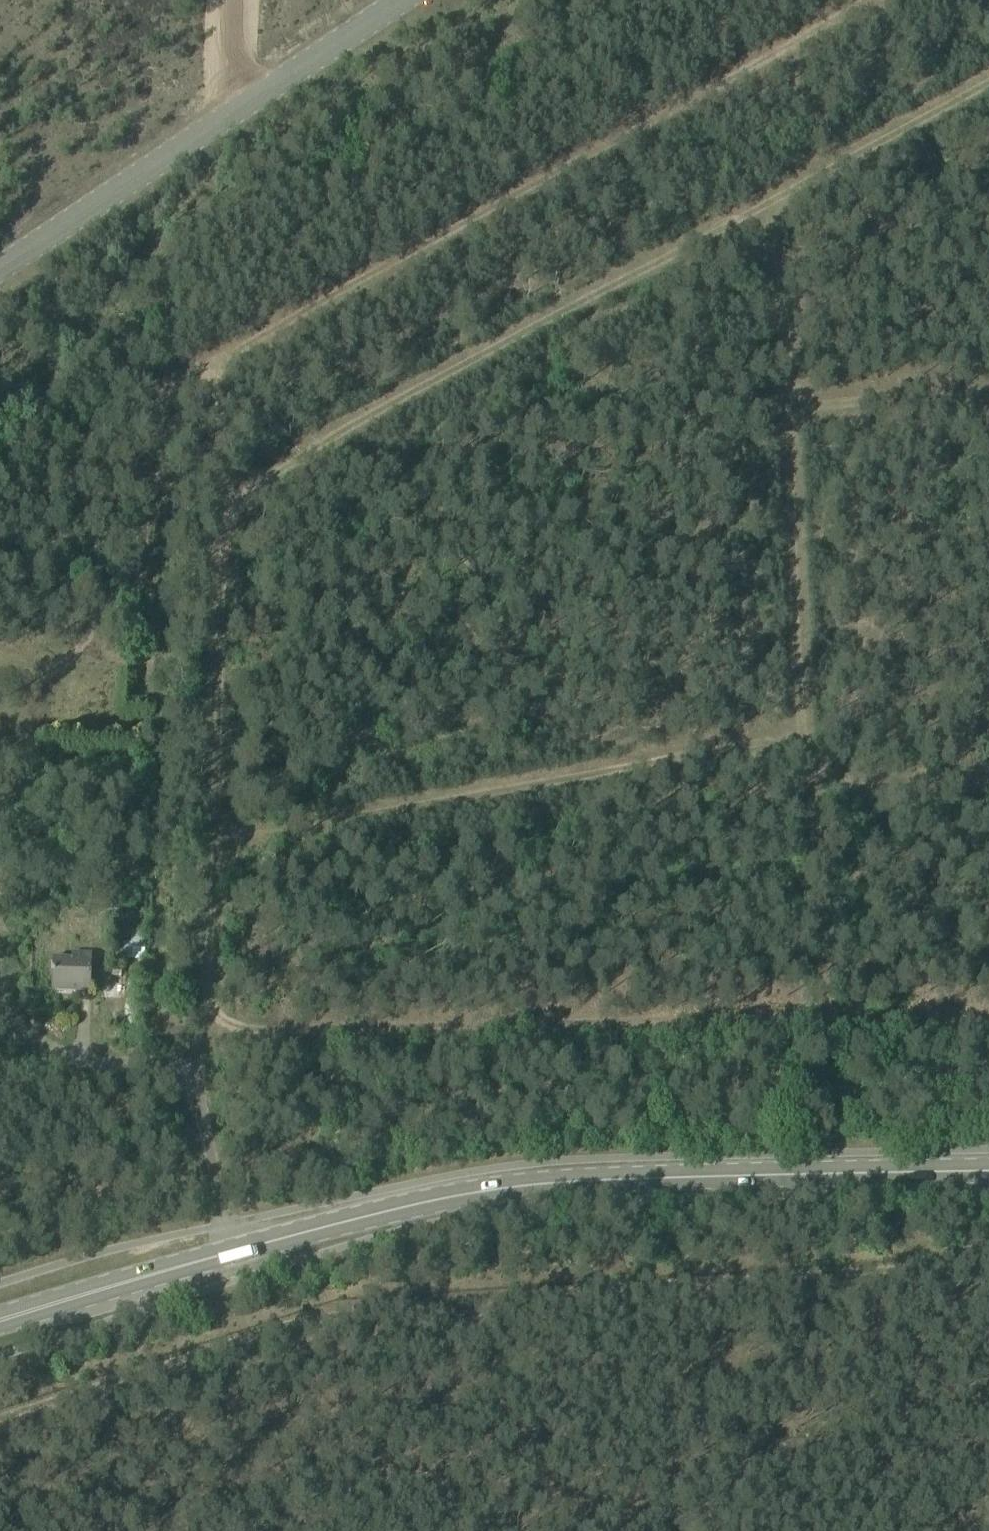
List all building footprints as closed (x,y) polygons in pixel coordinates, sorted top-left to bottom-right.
[(51,962),(51,995),(90,995),(91,962),(51,962)] [(98,972),(98,998),(122,999),(122,973),(98,972)]
